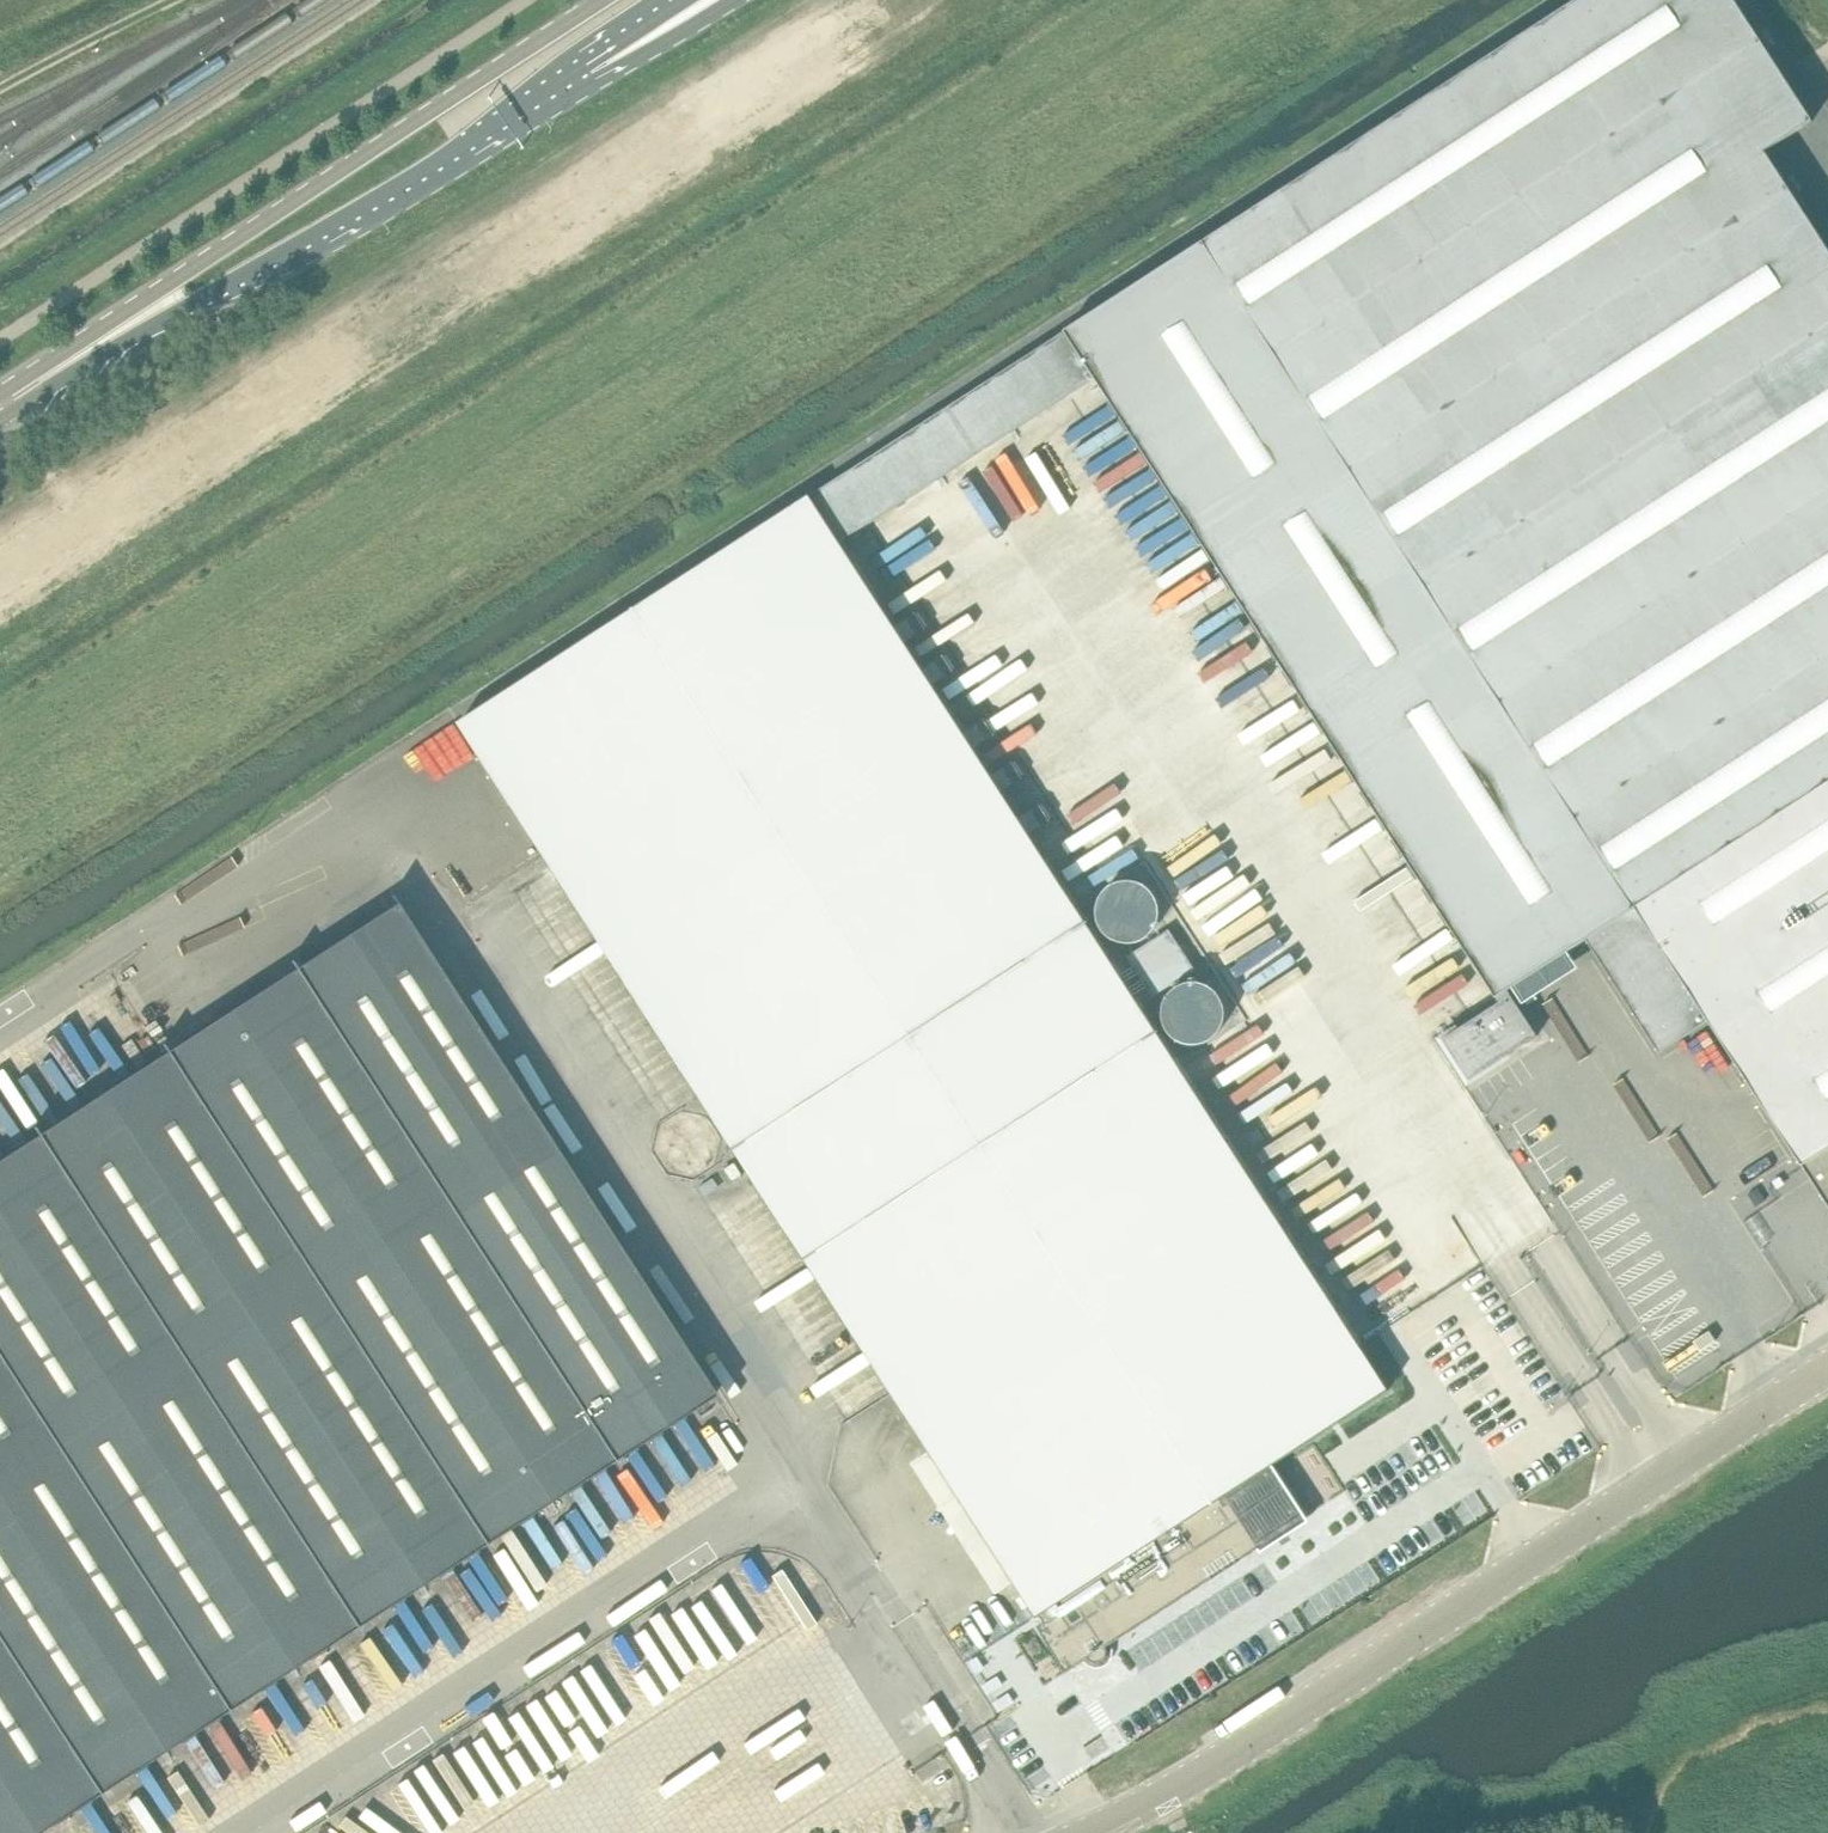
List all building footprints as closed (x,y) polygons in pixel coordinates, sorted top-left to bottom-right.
[(811,497),(841,543),(1094,378),(1096,378),(1500,1002),(1443,1039),(1470,1080),(1537,1036),(1538,1036),(1509,990),(1587,940),(1660,1053),(1709,1021),(1827,1205),(1827,145),(1734,0),(1579,0),(1303,179),(811,497)] [(810,496),(460,722),(931,1451),(1016,1581),(1039,1617),(1040,1616),(1045,1623),(1041,1625),(1069,1669),(1088,1657),(1092,1661),(1096,1663),(1101,1662),(1106,1659),(1108,1655),(1109,1650),(1107,1645),(1260,1546),(1227,1495),(1389,1390),(1105,951),(841,543),(811,497),(810,496)] [(1098,910),(1098,913),(1098,915),(1098,918),(1099,921),(1100,923),(1101,926),(1102,928),(1104,931),(1105,933),(1107,935),(1109,936),(1112,938),(1114,940),(1116,941),(1119,942),(1122,943),(1124,943),(1127,943),(1130,943),(1132,943),(1135,943),(1138,942),(1140,941),(1143,940),(1145,939),(1147,937),(1150,936),(1151,934),(1153,932),(1155,930),(1156,927),(1158,925),(1159,922),(1159,920),(1160,917),(1160,915),(1160,912),(1160,909),(1160,906),(1159,904),(1158,901),(1157,899),(1156,896),(1155,894),(1153,892),(1151,890),(1149,888),(1147,886),(1145,885),(1142,884),(1140,883),(1137,882),(1134,881),(1132,881),(1129,881),(1126,881),(1123,881),(1121,882),(1118,883),(1116,884),(1113,885),(1111,887),(1109,888),(1107,890),(1105,892),(1103,894),(1102,897),(1100,899),(1099,902),(1099,904),(1098,907),(1098,910)] [(390,906),(0,1159),(0,1832),(36,1832),(712,1396),(396,902),(390,906)] [(1170,929),(1127,956),(1153,997),(1195,969),(1170,929)] [(1163,1011),(1163,1014),(1163,1017),(1164,1019),(1164,1022),(1165,1024),(1166,1027),(1167,1029),(1169,1031),(1170,1034),(1172,1036),(1174,1037),(1176,1039),(1179,1041),(1181,1042),(1183,1043),(1186,1044),(1188,1044),(1191,1045),(1194,1045),(1196,1045),(1199,1045),(1202,1044),(1205,1043),(1207,1042),(1210,1041),(1212,1039),(1214,1038),(1217,1036),(1218,1034),(1220,1032),(1222,1029),(1223,1027),(1224,1024),(1225,1021),(1225,1019),(1226,1016),(1226,1013),(1226,1010),(1225,1008),(1225,1005),(1224,1002),(1222,1000),(1221,997),(1220,995),(1218,993),(1216,991),(1214,989),(1211,987),(1209,986),(1206,985),(1204,984),(1201,983),(1199,983),(1196,982),(1193,982),(1191,983),(1188,983),(1185,984),(1183,985),(1180,986),(1178,987),(1176,988),(1174,990),(1172,992),(1170,994),(1168,996),(1167,998),(1166,1001),(1165,1003),(1164,1006),(1164,1009),(1163,1011)]
